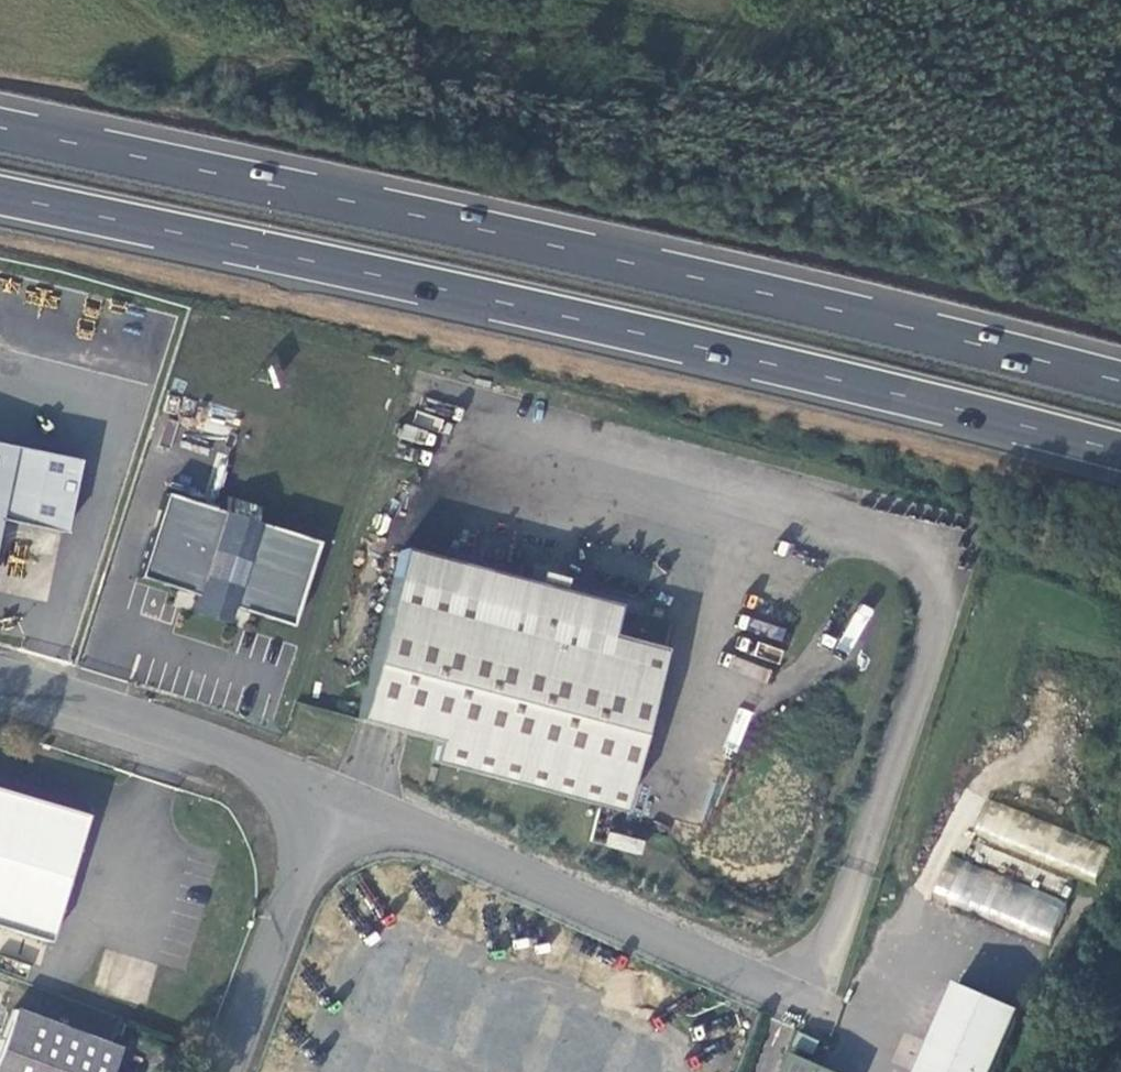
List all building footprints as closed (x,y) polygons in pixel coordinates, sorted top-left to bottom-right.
[(0,443),(0,522),(1,518),(65,530),(79,458),(0,443)] [(258,524),(262,509),(232,500),(227,517),(169,500),(144,583),(192,597),(204,601),(202,608),(200,616),(229,624),(231,616),(234,607),(246,610),(290,623),(314,540),(258,524)] [(404,549),(397,578),(454,593),(461,564),(404,549)] [(431,762),(530,784),(623,806),(661,645),(605,630),(612,605),(586,598),(562,592),(559,602),(535,596),(537,585),(461,564),(454,593),(397,578),(364,717),(438,737),(431,762)] [(542,569),(537,585),(535,596),(559,602),(562,592),(566,576),(542,569)] [(189,604),(202,608),(204,601),(192,597),(189,604)] [(243,620),(246,610),(234,607),(231,616),(243,620)] [(8,940),(52,954),(82,824),(0,797),(0,938),(8,940)] [(1097,877),(1108,846),(992,804),(983,827),(1016,839),(1013,846),(1097,877)] [(1047,945),(1065,902),(951,853),(932,896),(1047,945)] [(1023,1008),(959,980),(919,1071),(995,1071),(1023,1008)] [(9,1018),(0,1046),(0,1071),(108,1071),(114,1053),(9,1018)] [(796,1043),(816,1052),(822,1039),(802,1030),(796,1043)] [(795,1050),(785,1071),(845,1071),(795,1050)]
